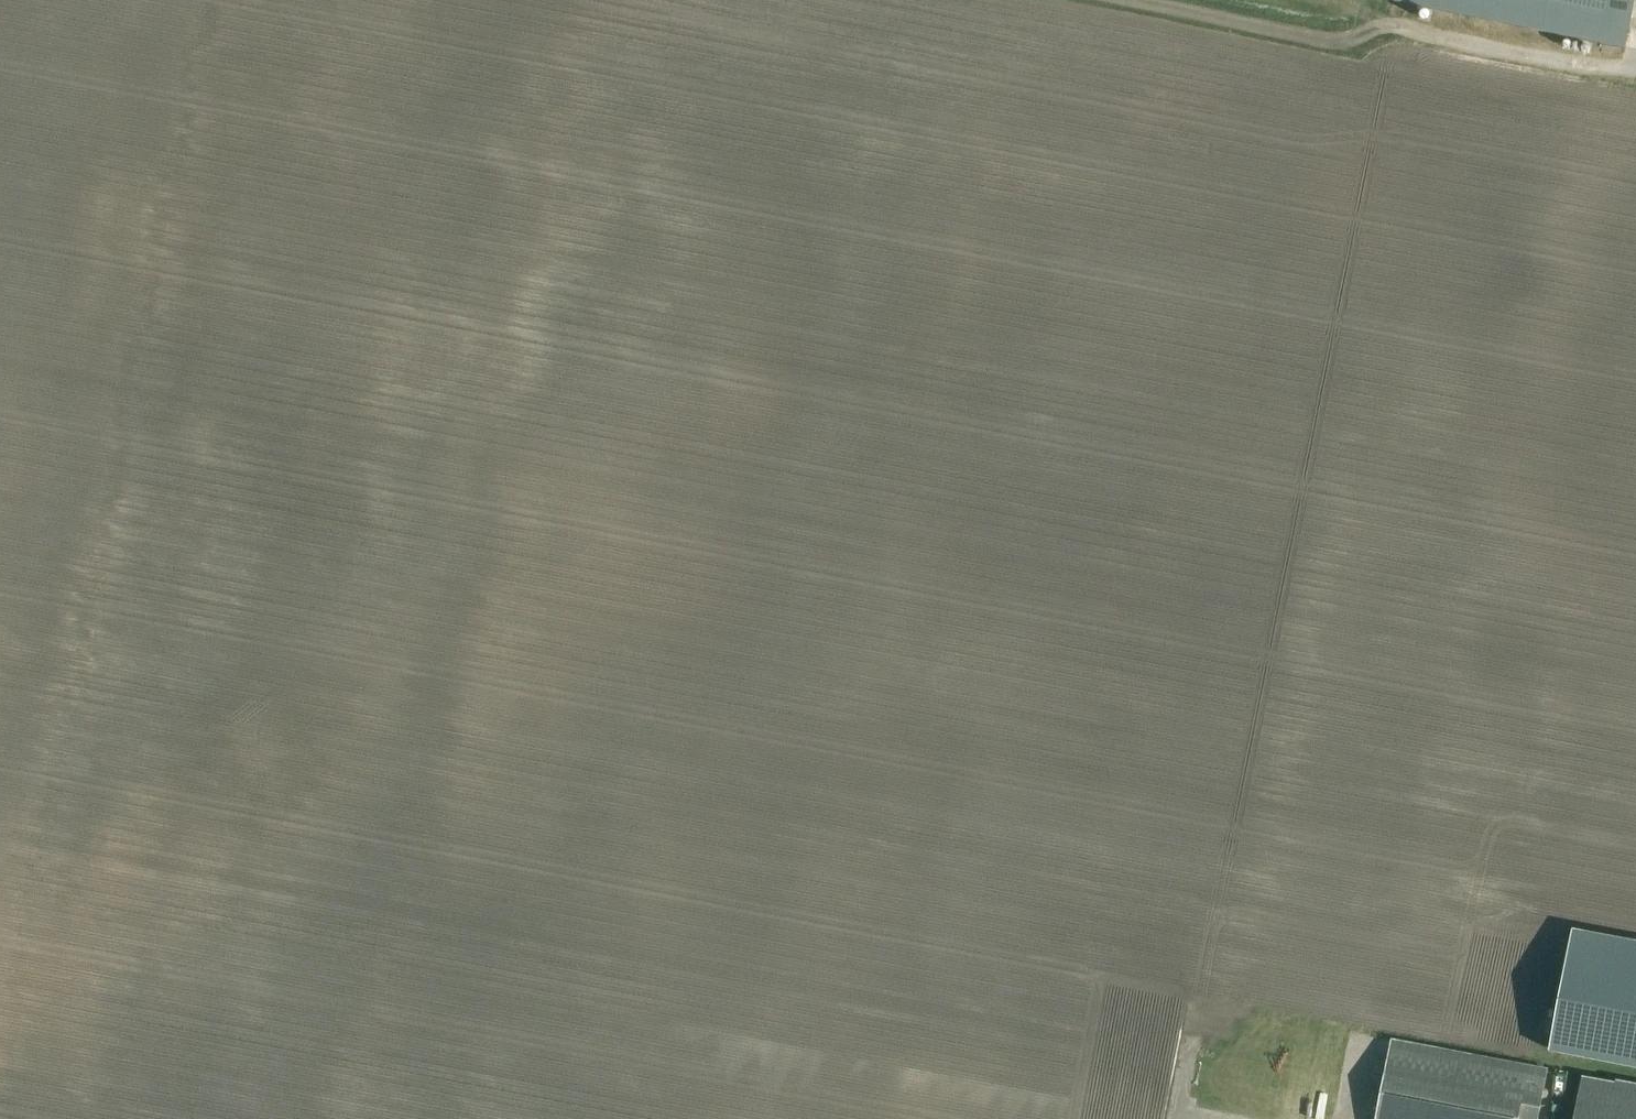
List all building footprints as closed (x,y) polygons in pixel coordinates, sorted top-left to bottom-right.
[(1393,2),(1625,50),(1635,0),(1393,0),(1393,2)] [(1635,1060),(1635,939),(1573,927),(1550,1044),(1635,1060)] [(1547,1070),(1392,1041),(1377,1118),(1538,1118),(1547,1070)] [(1574,1118),(1635,1118),(1635,1087),(1582,1077),(1574,1118)]
